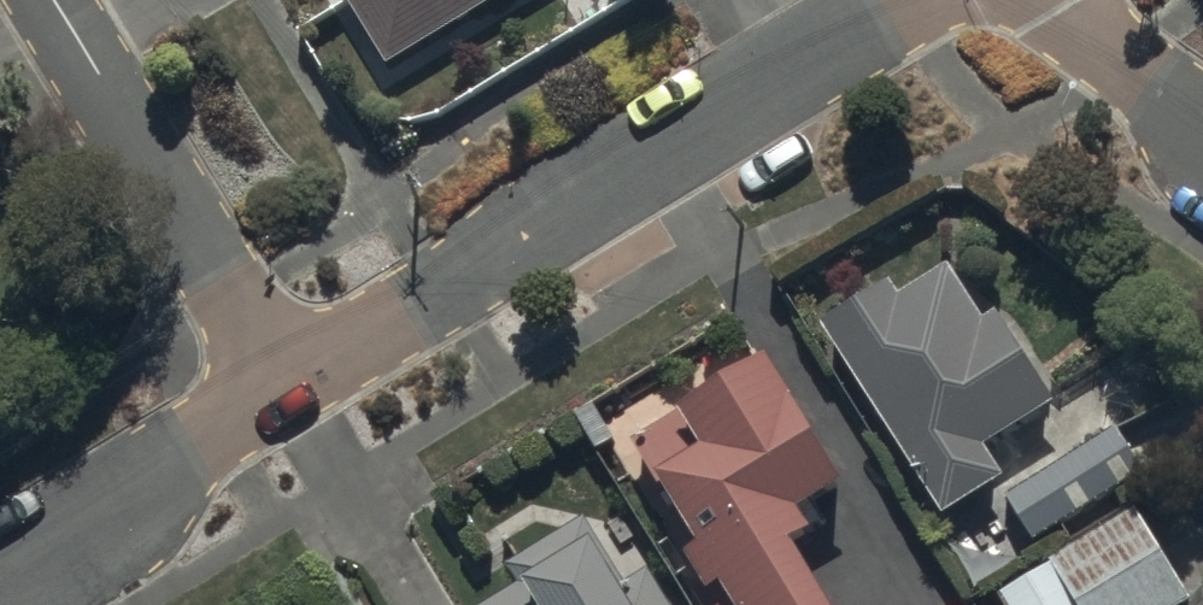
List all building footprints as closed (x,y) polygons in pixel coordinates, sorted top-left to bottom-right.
[(421,64),(526,0),(352,0),(344,5),(392,82),(421,64)] [(956,286),(900,321),(891,308),(832,344),(951,533),(1009,497),(991,468),(1060,425),(1002,333),(990,341),(956,286)] [(854,511),(771,378),(639,460),(713,579),(693,591),(702,604),(824,604),(790,551),(854,511)] [(1009,511),(1037,557),(1151,486),(1122,441),(1009,511)] [(1138,522),(1005,604),(1190,604),(1138,522)] [(631,600),(602,555),(589,535),(513,582),(525,602),(521,604),(665,604),(653,586),(631,600)]
